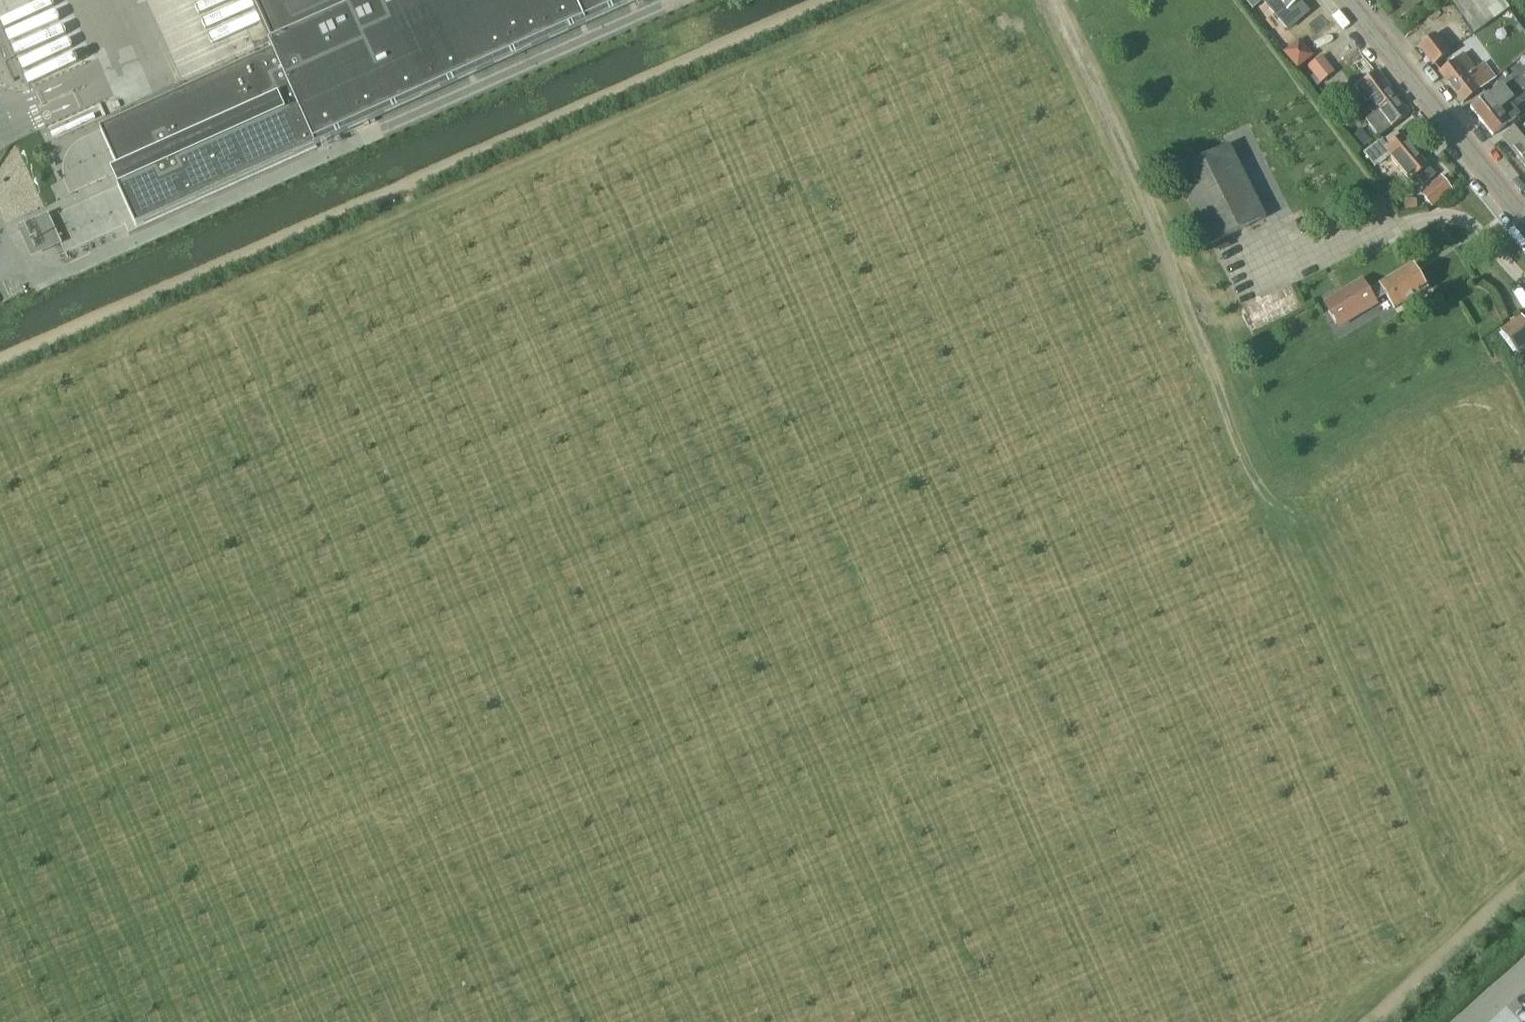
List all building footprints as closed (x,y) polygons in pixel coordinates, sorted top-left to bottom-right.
[(18,227),(32,258),(61,244),(68,260),(318,148),(315,142),(584,21),(586,25),(641,0),(254,0),(273,42),(269,44),(273,52),(99,130),(85,137),(81,138),(78,140),(75,143),(72,145),(70,148),(68,151),(66,155),(64,158),(64,161),(63,164),(63,167),(63,171),(63,175),(64,178),(64,181),(65,183),(70,194),(118,173),(123,183),(50,216),(49,213),(18,227)] [(1288,29),(1308,12),(1299,1),(1300,0),(1263,0),(1288,29)] [(1501,0),(1452,0),(1450,2),(1473,35),(1492,21),(1502,35),(1518,24),(1508,9),(1508,10),(1501,0)] [(1434,34),(1418,46),(1434,66),(1444,57),(1449,53),(1434,34)] [(1299,41),(1286,52),(1298,67),(1312,56),(1299,41)] [(1463,54),(1439,73),(1463,103),(1495,77),(1483,63),(1475,69),(1463,54)] [(1334,72),(1322,57),(1311,66),(1323,81),(1334,72)] [(1374,113),(1397,95),(1378,71),(1357,88),(1367,101),(1370,99),(1375,104),(1370,108),(1374,113)] [(1522,92),(1524,94),(1524,93),(1524,85),(1524,84),(1524,72),(1519,77),(1520,79),(1515,83),(1516,84),(1507,91),(1502,85),(1489,95),(1488,94),(1471,109),(1481,121),(1498,108),(1500,110),(1522,92)] [(1515,109),(1524,101),(1524,102),(1524,101),(1524,93),(1524,94),(1522,92),(1500,110),(1498,108),(1481,121),(1493,136),(1520,114),(1515,109)] [(1392,127),(1410,114),(1397,95),(1374,113),(1374,114),(1366,120),(1379,136),(1392,127)] [(1524,145),(1524,121),(1503,139),(1514,153),(1524,145)] [(1372,142),(1361,129),(1351,138),(1361,151),(1372,142)] [(1435,175),(1403,135),(1401,137),(1396,131),(1385,140),(1383,138),(1365,153),(1376,167),(1390,156),(1414,184),(1419,180),(1424,185),(1435,175)] [(1266,218),(1229,145),(1176,172),(1212,245),(1266,218)] [(1514,153),(1524,167),(1524,145),(1514,153)] [(1440,200),(1452,188),(1441,177),(1429,189),(1440,200)] [(1375,300),(1386,294),(1394,309),(1427,290),(1414,266),(1370,291),(1363,280),(1323,304),(1339,330),(1378,306),(1375,300)] [(1256,333),(1302,310),(1290,287),(1245,310),(1256,333)] [(1524,345),(1524,321),(1522,317),(1503,331),(1517,351),(1524,345)]
